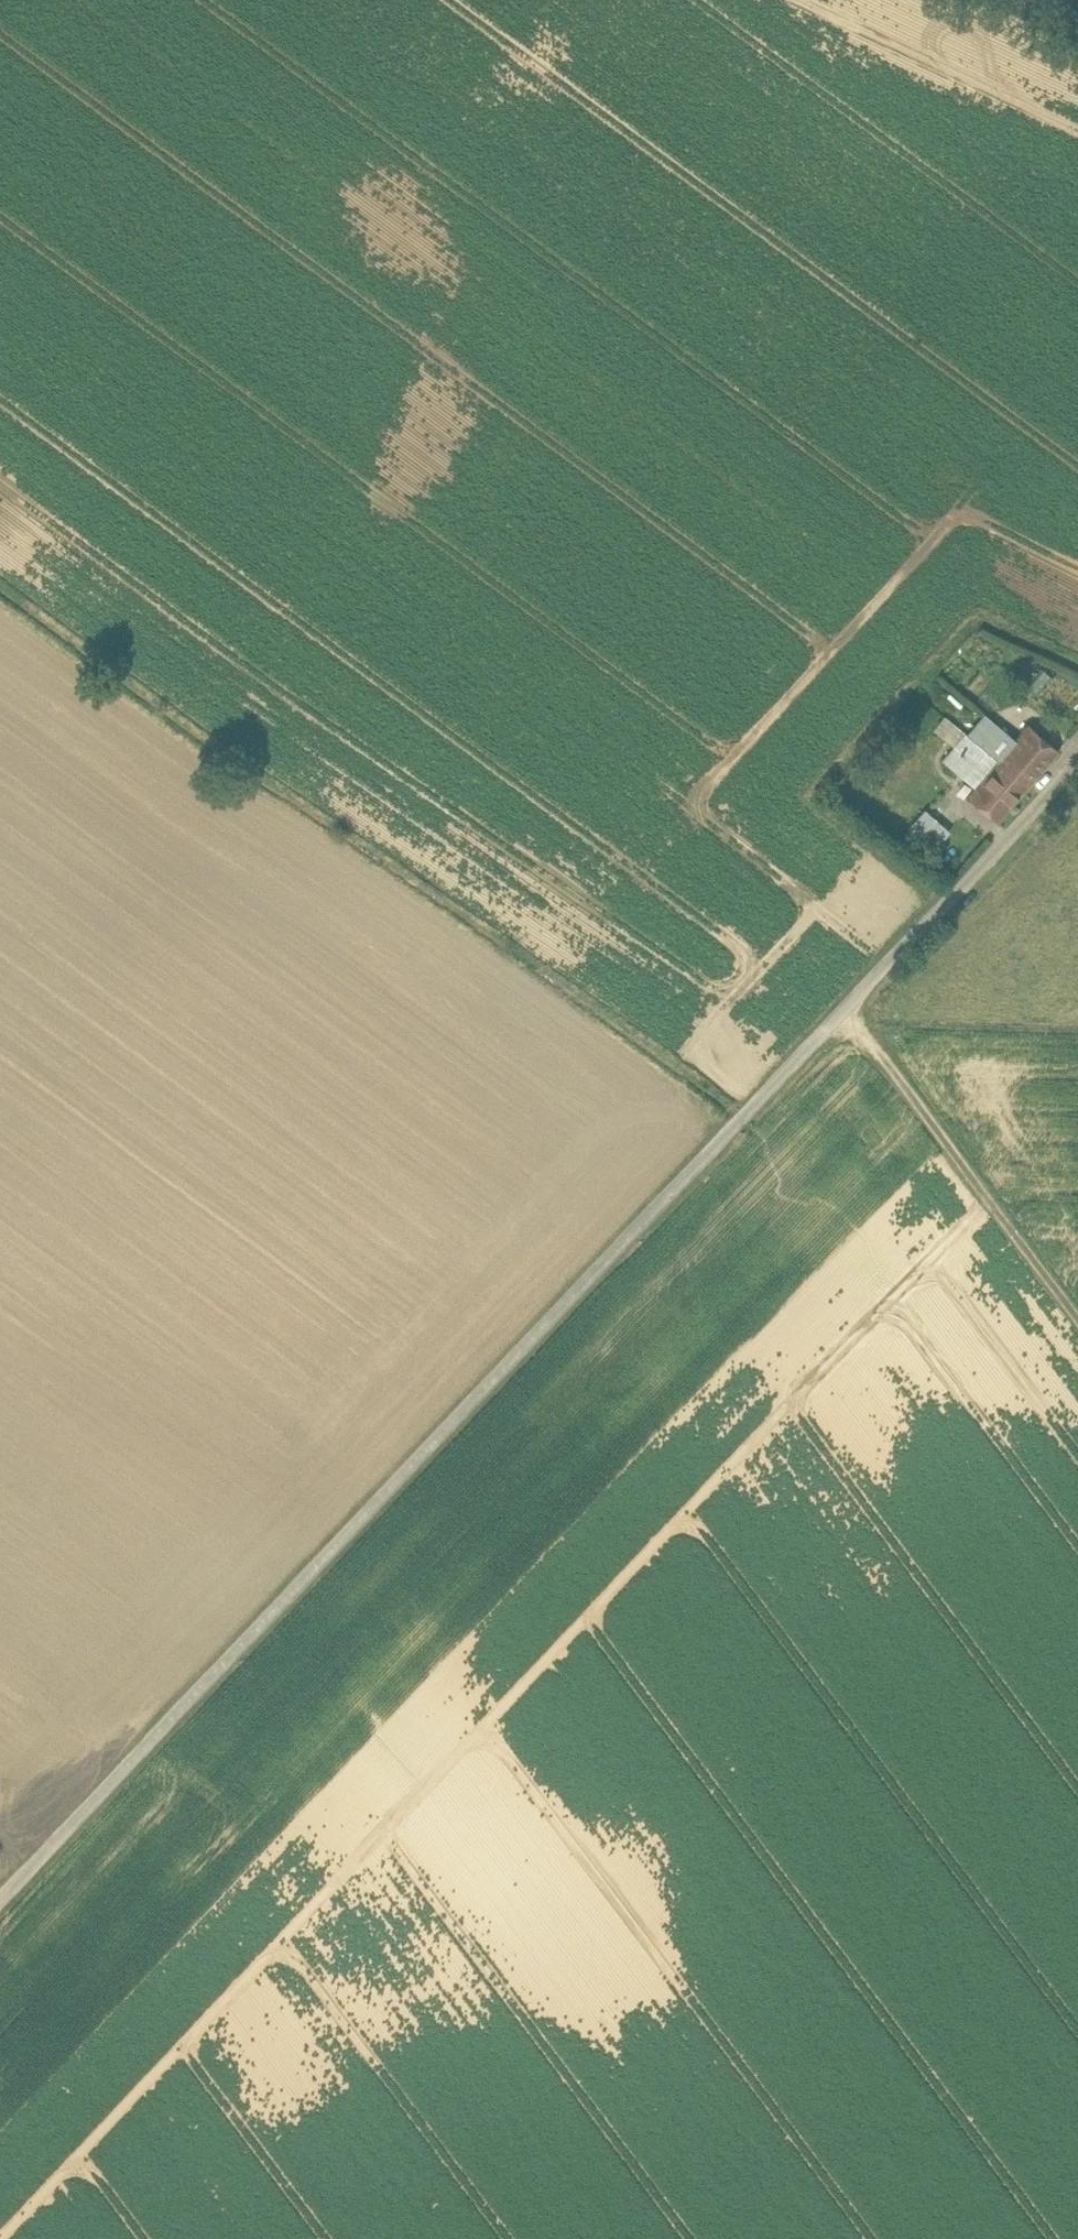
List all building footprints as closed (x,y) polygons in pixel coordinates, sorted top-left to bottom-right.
[(975,738),(974,739),(988,751),(1006,729),(992,718),(975,738)] [(1029,723),(1016,738),(1006,729),(988,751),(1029,785),(1060,749),(1029,723)] [(1029,785),(988,751),(980,760),(966,749),(974,739),(975,738),(967,730),(943,759),(975,786),(967,795),(998,822),(1029,785)] [(988,751),(974,739),(966,749),(980,760),(988,751)] [(927,807),(908,828),(931,849),(950,828),(927,807)]
